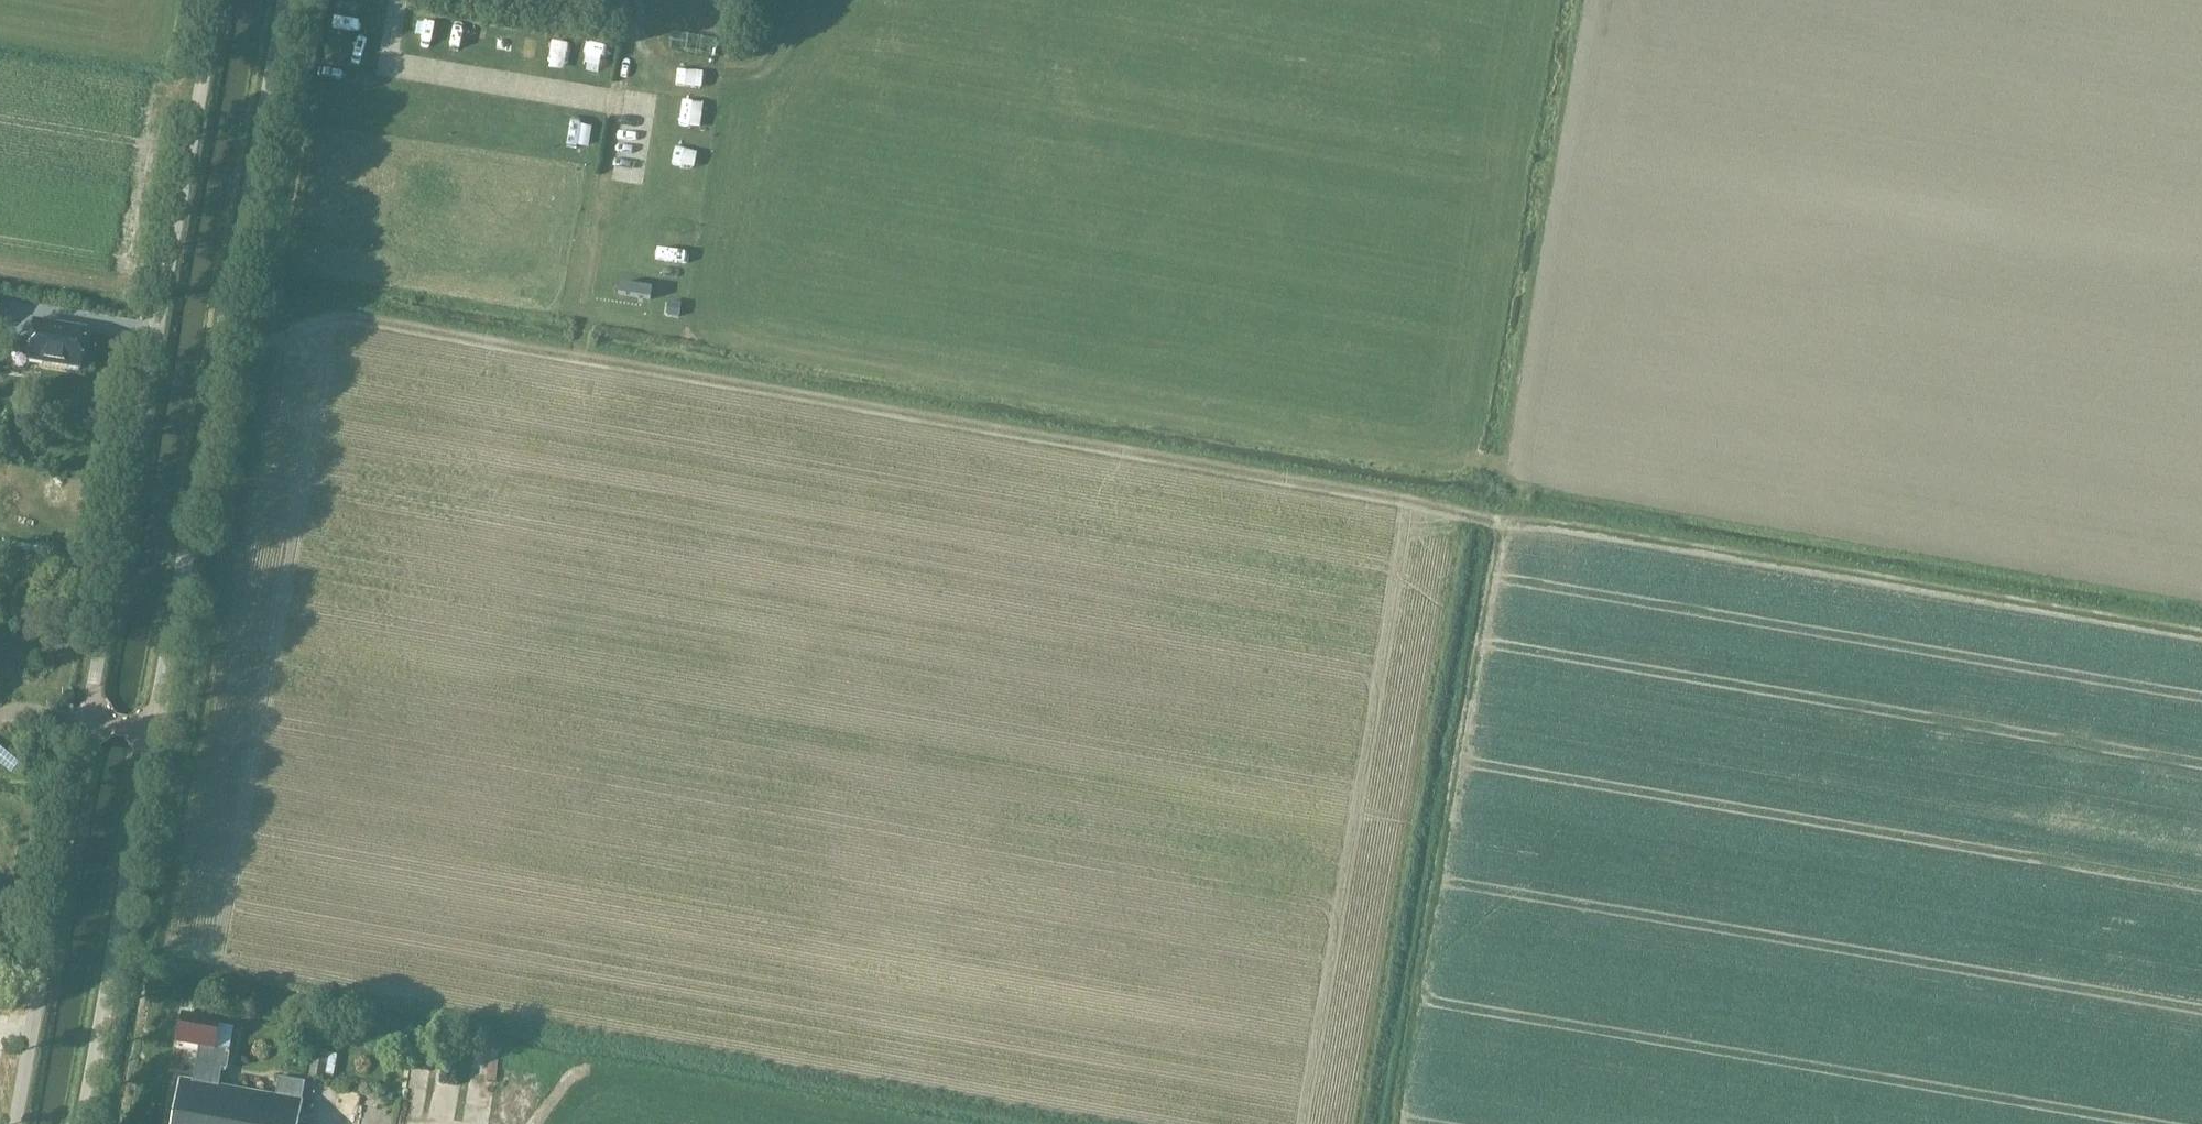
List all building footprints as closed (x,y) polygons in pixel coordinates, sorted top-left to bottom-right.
[(667,302),(665,314),(678,316),(680,304),(667,302)] [(39,323),(34,360),(80,367),(82,358),(86,331),(39,323)] [(16,779),(0,763),(0,784),(5,789),(16,779)] [(218,1021),(181,1015),(176,1044),(198,1047),(192,1082),(178,1079),(171,1123),(296,1123),(300,1101),(303,1083),(278,1078),(275,1095),(218,1086),(220,1070),(226,1070),(229,1052),(214,1049),(218,1021)] [(327,1054),(320,1053),(312,1052),(308,1078),(323,1081),(327,1054)] [(456,1107),(439,1106),(438,1123),(455,1123),(456,1107)]
